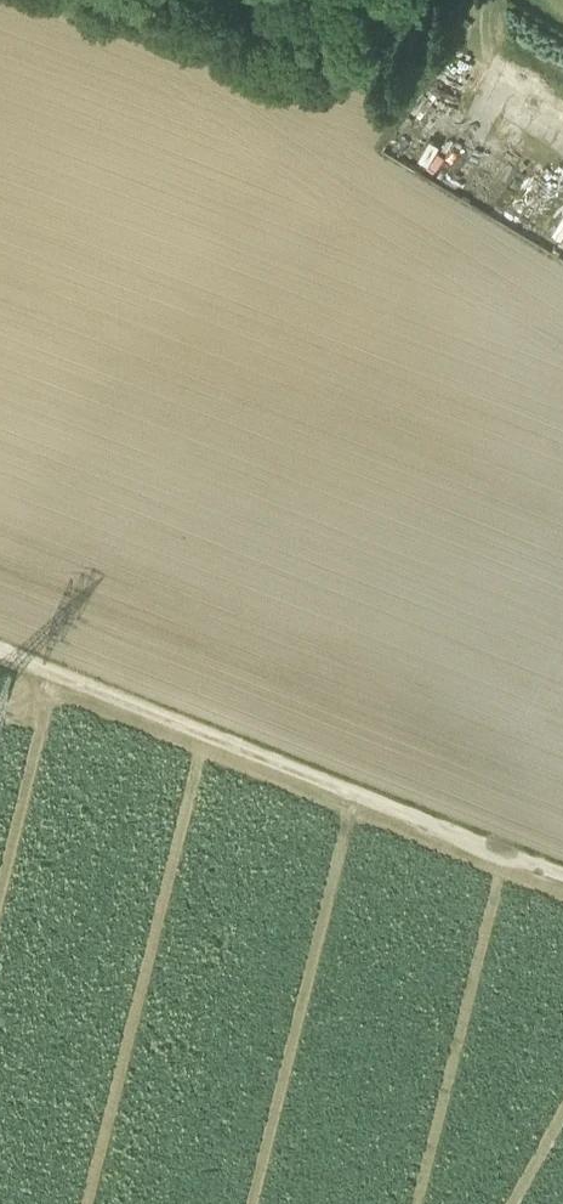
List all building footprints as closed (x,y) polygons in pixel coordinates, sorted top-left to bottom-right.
[(549,233),(562,241),(562,208),(549,233)]
